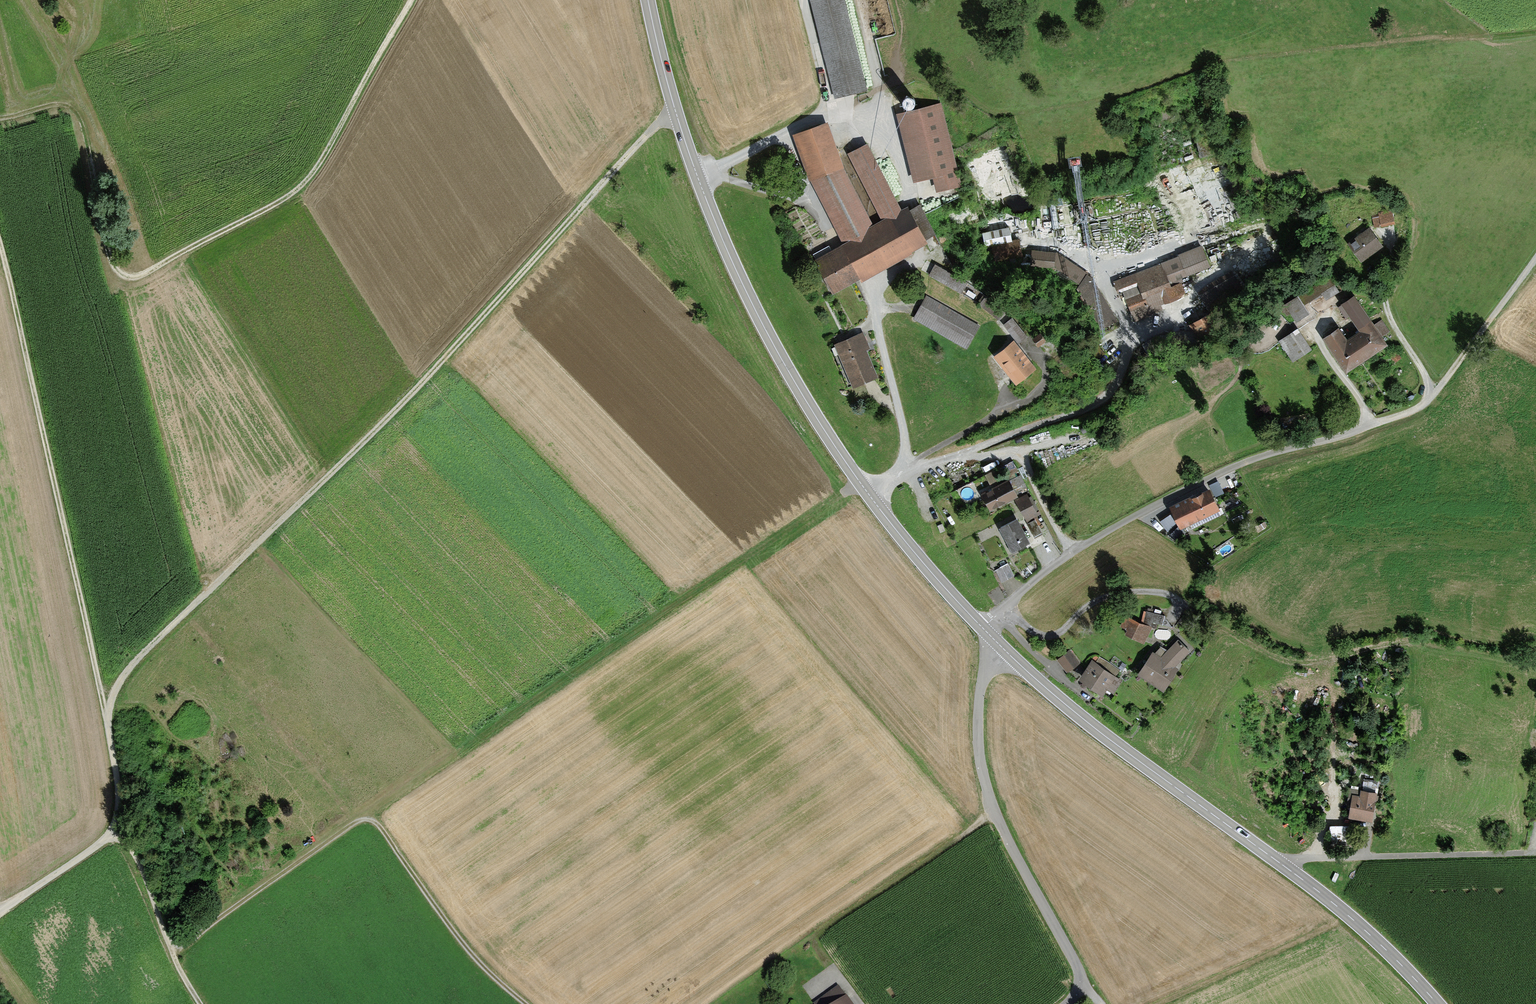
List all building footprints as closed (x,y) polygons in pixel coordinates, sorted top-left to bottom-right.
[(810,1),(835,98),(867,90),(843,0),(813,0),(810,1)] [(911,102),(913,101),(913,99),(914,97),(913,95),(913,93),(911,92),(909,91),(908,91),(906,91),(904,92),(903,94),(902,96),(902,98),(902,100),(904,101),(905,103),(907,103),(909,103),(911,102)] [(919,109),(895,115),(913,183),(932,178),(936,193),(962,186),(941,103),(919,109)] [(827,122),(792,136),(809,182),(844,244),(838,247),(815,261),(833,293),(859,280),(862,283),(913,255),(911,254),(927,243),(925,241),(935,234),(920,205),(910,210),(908,206),(901,210),(868,143),(860,148),(847,155),(881,221),(872,225),(844,168),(827,122)] [(1379,215),(1372,216),(1374,228),(1381,227),(1381,228),(1395,225),(1392,210),(1378,212),(1379,215)] [(1360,235),(1348,243),(1361,262),(1384,246),(1370,227),(1360,235)] [(986,245),(995,244),(997,261),(1024,259),(1022,244),(1014,245),(1012,229),(985,231),(986,245)] [(1181,281),(1212,270),(1205,249),(1119,280),(1133,321),(1189,301),(1181,281)] [(1034,251),(1031,266),(1056,270),(1058,255),(1034,251)] [(935,264),(929,275),(961,293),(968,282),(935,264)] [(979,326),(927,296),(913,319),(966,350),(979,326)] [(1338,307),(1346,319),(1349,317),(1359,332),(1353,336),(1347,340),(1339,328),(1323,339),(1346,374),(1387,346),(1381,337),(1389,331),(1382,320),(1375,325),(1355,296),(1338,307)] [(1012,318),(1003,325),(1018,344),(1027,337),(1012,318)] [(1194,336),(1206,336),(1207,325),(1194,325),(1194,336)] [(1294,365),(1314,355),(1302,331),(1282,341),(1294,365)] [(863,333),(834,344),(852,389),(878,378),(866,351),(870,349),(868,345),(863,333)] [(1024,354),(1014,340),(992,358),(1016,388),(1038,370),(1024,354)] [(1009,480),(1016,494),(1027,488),(1020,475),(1009,480)] [(1009,480),(981,495),(990,512),(1018,497),(1016,494),(1009,480)] [(1218,481),(1209,486),(1215,498),(1224,493),(1218,481)] [(1172,513),(1179,530),(1184,528),(1220,511),(1210,489),(1190,497),(1169,507),(1172,513)] [(1026,494),(1014,500),(1026,522),(1038,516),(1026,494)] [(1172,513),(1170,515),(1160,522),(1170,535),(1179,542),(1186,533),(1184,531),(1185,529),(1184,528),(1179,530),(1172,513)] [(1017,519),(999,528),(1011,550),(1009,551),(1011,554),(1015,555),(1018,553),(1019,549),(1030,544),(1017,519)] [(1035,520),(1027,524),(1035,538),(1043,534),(1035,520)] [(996,569),(1001,581),(1014,575),(1008,563),(996,569)] [(1144,644),(1152,628),(1156,629),(1158,624),(1172,627),(1165,617),(1152,613),(1153,610),(1148,608),(1146,612),(1144,611),(1140,624),(1126,616),(1120,627),(1127,630),(1125,635),(1144,644)] [(1153,652),(1138,672),(1163,692),(1179,669),(1176,667),(1191,652),(1178,640),(1164,654),(1161,657),(1153,652)] [(1057,658),(1067,673),(1081,663),(1071,648),(1057,658)] [(1079,676),(1103,694),(1108,686),(1114,691),(1123,679),(1116,674),(1120,670),(1099,655),(1095,660),(1092,658),(1079,676)] [(1146,715),(1135,707),(1131,712),(1142,720),(1146,715)] [(1350,808),(1348,819),(1372,823),(1375,801),(1378,802),(1378,800),(1379,796),(1376,795),(1377,793),(1350,789),(1347,808),(1350,808)] [(1349,827),(1331,828),(1332,844),(1349,844),(1349,827)] [(815,1003),(835,1003),(846,996),(838,986),(815,1003)] [(846,996),(835,1003),(853,1003),(847,995),(846,996)]
